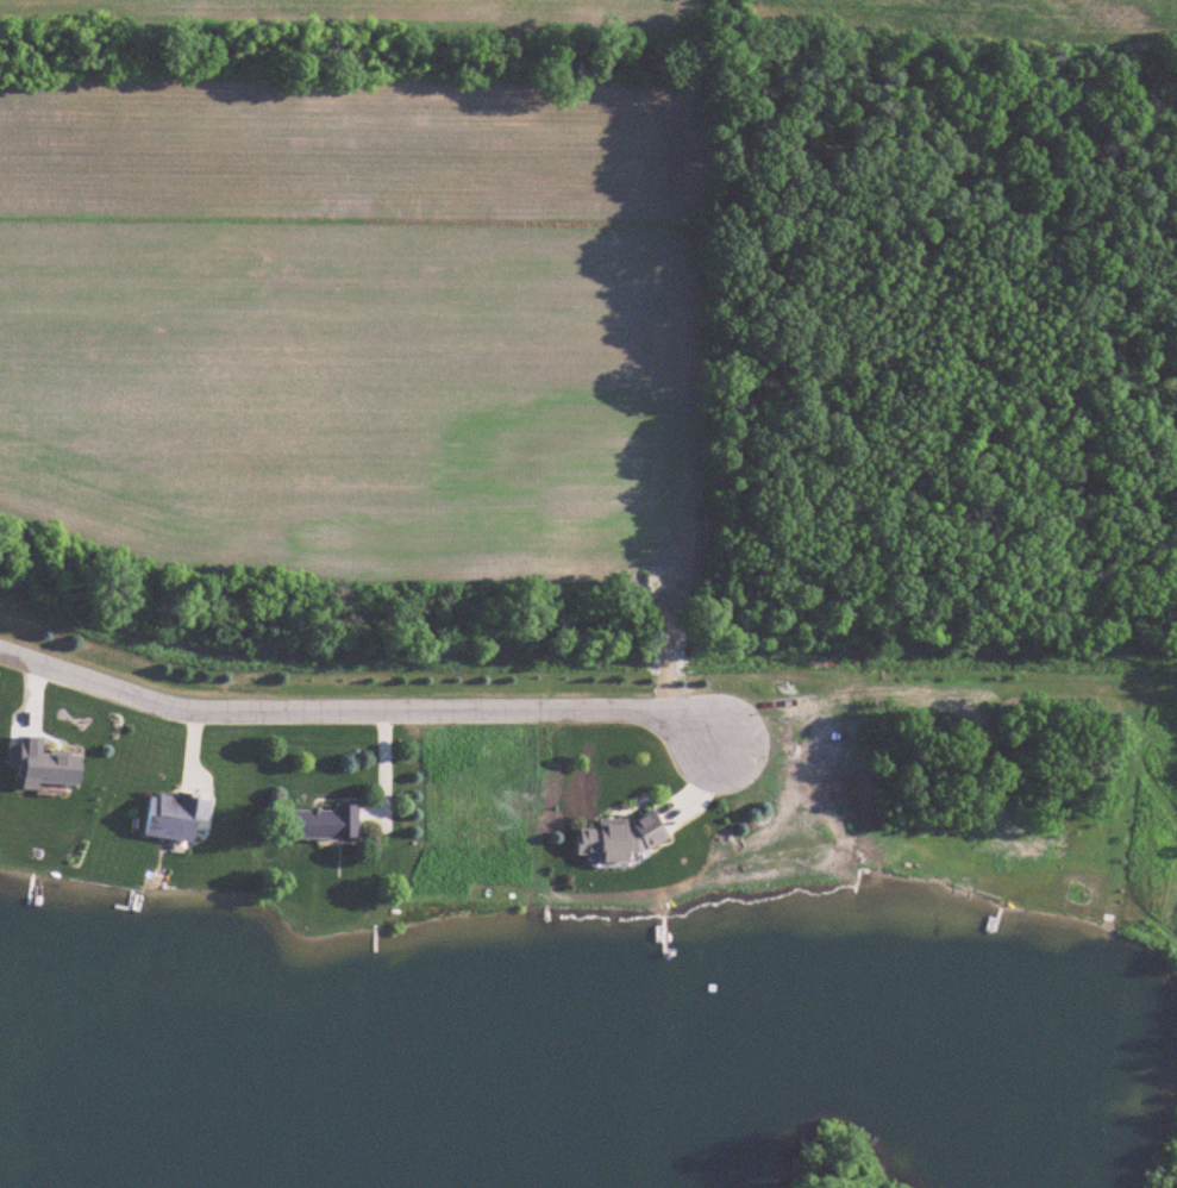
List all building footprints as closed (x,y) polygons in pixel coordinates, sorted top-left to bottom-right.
[(152,792),(146,834),(198,842),(201,819),(210,821),(213,801),(152,792)] [(293,810),(293,839),(361,839),(361,806),(337,806),(337,810),(293,810)] [(603,818),(603,828),(581,828),(581,857),(604,856),(605,864),(636,864),(636,850),(665,849),(665,817),(603,818)]
